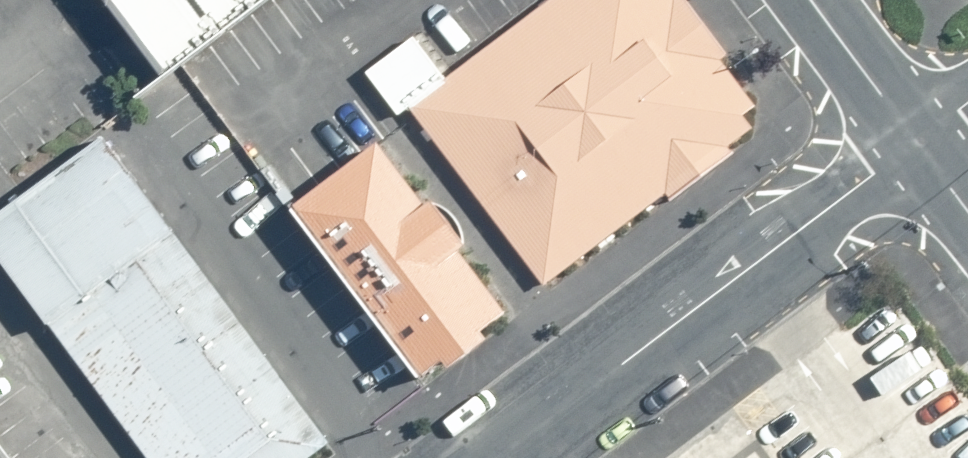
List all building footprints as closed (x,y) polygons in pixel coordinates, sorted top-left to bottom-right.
[(143,63),(222,0),(93,0),(143,63)] [(374,93),(500,252),(679,112),(717,82),(652,0),(492,0),(374,93)] [(0,191),(0,286),(129,457),(271,457),(302,434),(80,133),(0,191)] [(353,141),(261,208),(390,383),(482,316),(353,141)] [(691,449),(679,457),(698,457),(691,449)]
